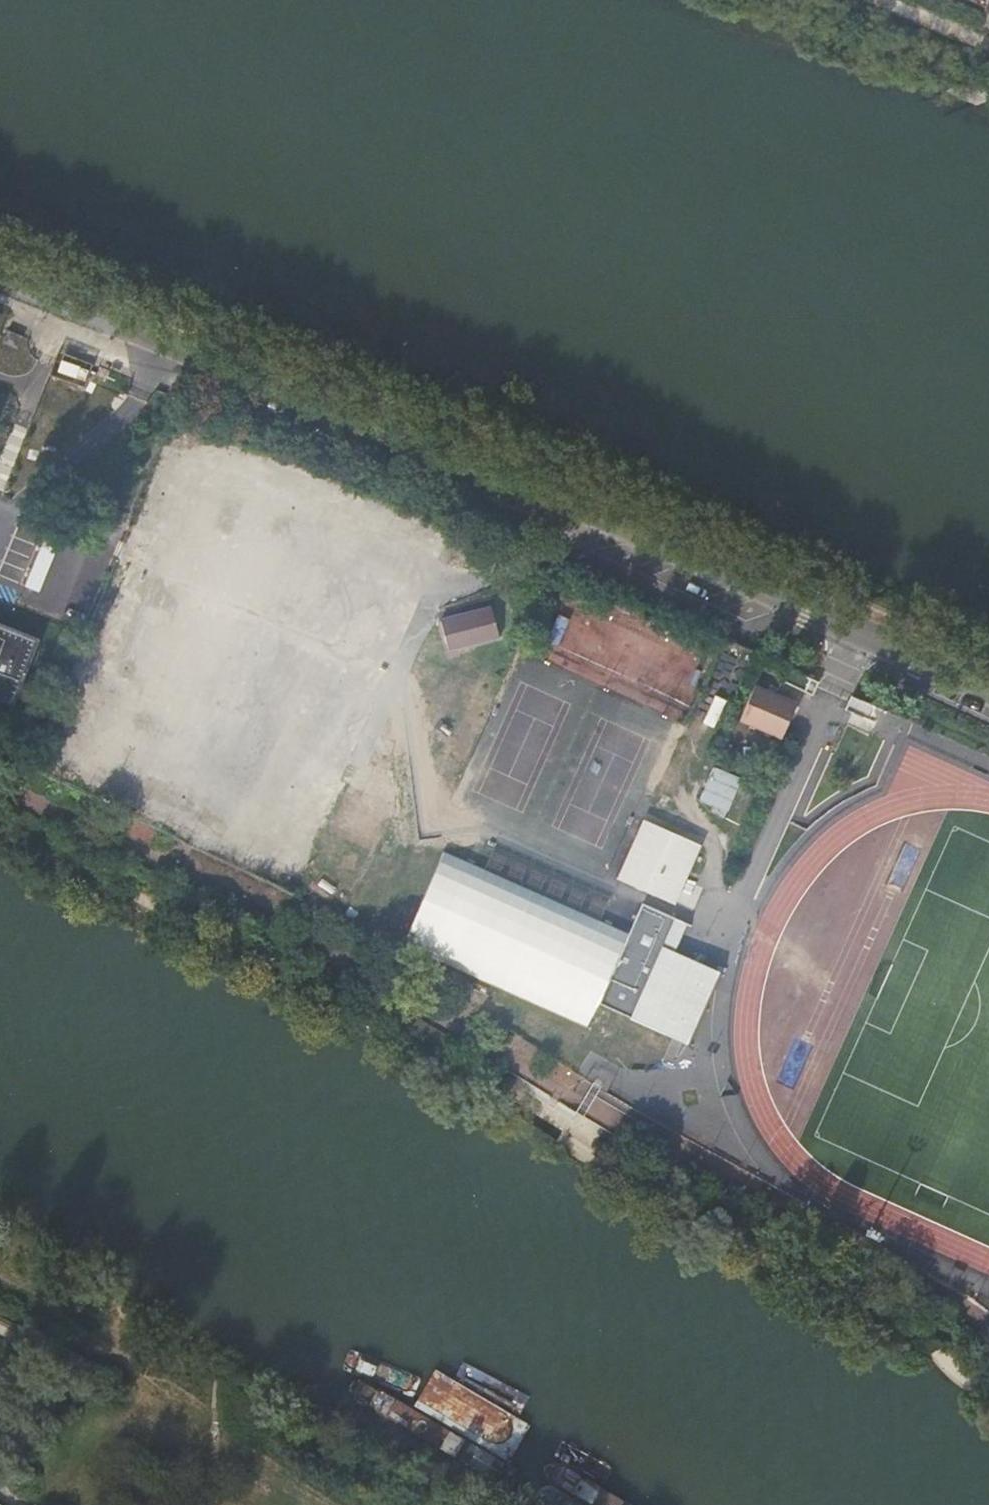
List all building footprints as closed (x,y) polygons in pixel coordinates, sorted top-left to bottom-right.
[(22,337),(8,331),(4,343),(18,349),(22,337)] [(492,607),(442,620),(450,653),(500,642),(492,607)] [(16,706),(44,640),(0,622),(0,700),(16,706)] [(656,692),(668,663),(637,650),(625,679),(656,692)] [(780,741),(796,707),(755,689),(740,723),(780,741)] [(870,719),(875,709),(858,702),(856,698),(849,701),(847,706),(854,709),(853,713),(870,719)] [(740,781),(713,769),(699,803),(726,815),(740,781)] [(676,904),(686,881),(703,844),(644,818),(618,879),(676,904)] [(443,854),(403,945),(589,1027),(599,1003),(689,1043),(719,975),(662,950),(675,921),(641,907),(628,935),(443,854)] [(703,888),(686,881),(676,904),(693,912),(703,888)]
